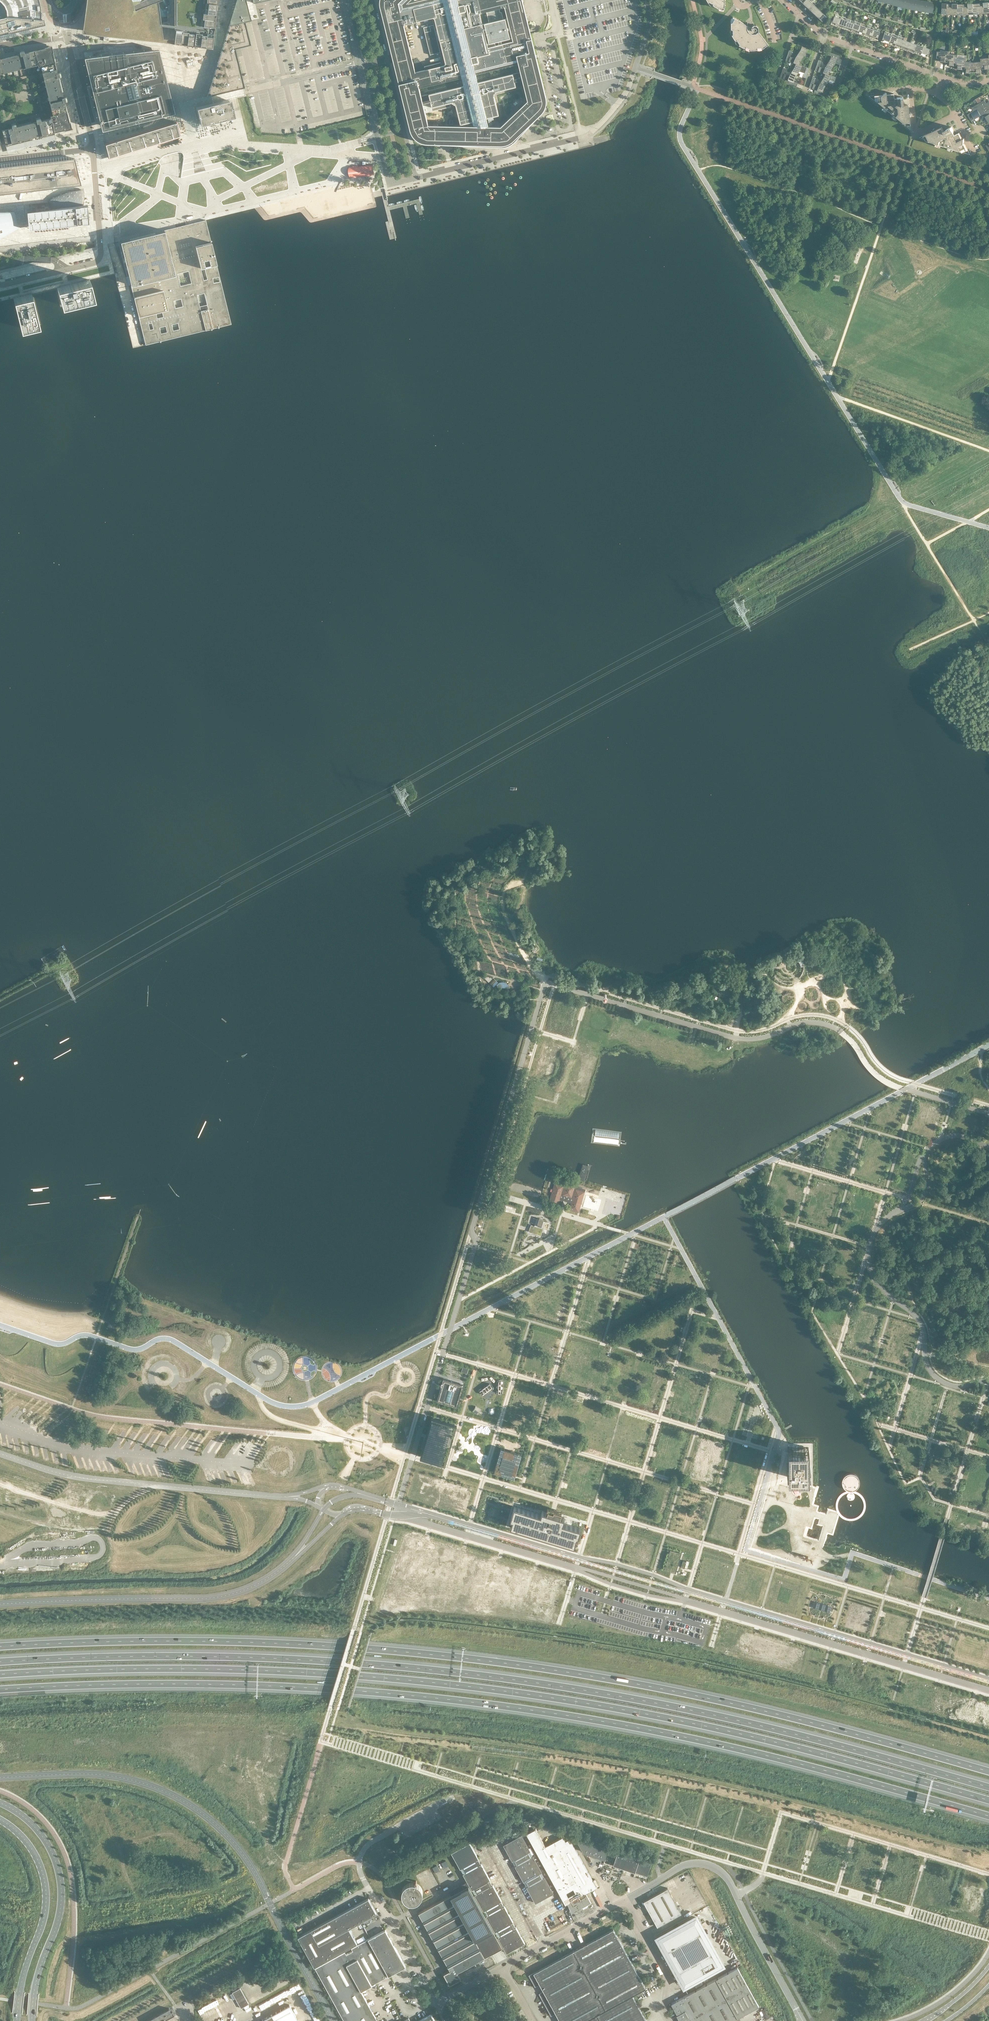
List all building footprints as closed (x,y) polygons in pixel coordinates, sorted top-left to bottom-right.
[(0,2),(1,2),(3,5),(5,8),(6,11),(6,13),(7,15),(6,17),(31,19),(31,20),(33,20),(33,19),(41,19),(41,14),(41,7),(40,6),(40,3),(39,0),(0,0),(0,2)] [(87,29),(162,38),(159,22),(156,0),(90,0),(87,29)] [(175,42),(185,43),(211,46),(217,0),(176,0),(175,42)] [(227,23),(242,19),(249,17),(245,0),(234,0),(227,23)] [(535,58),(534,55),(536,55),(530,32),(528,24),(525,12),(524,5),(522,0),(380,0),(379,1),(379,2),(379,4),(380,6),(380,7),(380,8),(385,28),(400,88),(402,88),(402,91),(401,91),(410,130),(410,131),(411,132),(411,133),(412,134),(412,135),(413,136),(414,137),(414,138),(415,138),(416,139),(416,140),(417,140),(418,141),(419,141),(420,142),(421,142),(422,143),(423,143),(424,144),(426,144),(481,146),(481,145),(485,145),(485,147),(501,147),(502,147),(504,147),(505,147),(506,147),(507,146),(509,146),(510,145),(511,145),(512,144),(514,143),(514,142),(515,141),(516,140),(540,115),(541,114),(542,114),(543,112),(544,111),(544,110),(544,109),(545,109),(545,108),(545,107),(546,106),(546,105),(546,104),(546,103),(546,102),(546,101),(546,100),(546,99),(546,98),(546,97),(537,61),(536,58),(535,58)] [(708,2),(709,1),(713,3),(712,5),(713,5),(719,8),(719,7),(724,7),(724,8),(724,1),(724,0),(706,0),(708,2)] [(815,6),(811,2),(805,8),(807,7),(810,10),(809,11),(809,12),(815,6)] [(819,9),(815,6),(809,12),(810,11),(814,14),(813,15),(819,9)] [(823,13),(819,9),(813,15),(814,14),(818,18),(817,19),(823,13)] [(827,17),(823,13),(817,19),(818,18),(822,21),(821,23),(827,17)] [(835,14),(834,16),(831,24),(838,26),(841,16),(835,14)] [(848,18),(841,16),(838,26),(844,28),(848,18)] [(6,17),(0,18),(0,36),(43,25),(42,19),(41,19),(33,19),(33,20),(31,20),(31,19),(6,17)] [(740,20),(734,18),(733,18),(734,18),(732,23),(731,23),(731,22),(731,29),(731,30),(733,30),(733,34),(732,35),(732,34),(731,35),(735,40),(735,41),(737,40),(739,44),(739,45),(738,45),(744,48),(745,48),(746,47),(750,49),(750,50),(749,50),(750,50),(756,49),(757,49),(757,47),(761,47),(762,48),(762,49),(767,45),(767,44),(768,45),(769,45),(759,32),(758,32),(758,31),(758,27),(756,25),(753,25),(751,27),(747,26),(748,22),(747,22),(747,26),(746,25),(742,22),(740,20)] [(851,20),(848,18),(844,28),(851,31),(853,23),(851,22),(851,20)] [(205,97),(242,87),(232,48),(248,44),(242,19),(227,23),(220,51),(205,97)] [(854,21),(853,23),(851,31),(857,33),(860,25),(861,23),(854,21)] [(866,27),(860,25),(857,33),(864,35),(866,27)] [(867,25),(866,27),(864,35),(870,37),(874,27),(867,25)] [(880,30),(874,27),(870,37),(877,39),(880,30)] [(885,31),(884,34),(881,41),(888,43),(891,33),(885,31)] [(898,36),(891,33),(888,43),(894,46),(898,36)] [(904,38),(898,36),(894,46),(901,48),(903,40),(904,38)] [(910,42),(903,40),(901,48),(907,50),(910,42)] [(810,46),(798,42),(797,45),(796,44),(796,45),(802,46),(800,49),(799,52),(797,54),(803,56),(804,54),(805,54),(805,52),(810,54),(809,60),(812,61),(813,57),(812,57),(813,55),(814,55),(815,51),(809,49),(810,46)] [(916,45),(910,42),(907,50),(914,52),(916,45)] [(923,47),(916,45),(914,52),(920,54),(923,47)] [(51,46),(34,50),(38,67),(55,63),(51,46)] [(157,47),(83,55),(101,128),(173,111),(157,47)] [(929,49),(923,47),(920,54),(927,57),(929,49)] [(4,150),(3,147),(4,146),(6,146),(5,144),(54,132),(51,118),(50,116),(67,112),(64,102),(67,101),(66,97),(63,97),(62,92),(63,92),(59,77),(61,76),(60,72),(57,73),(55,63),(38,67),(34,50),(24,53),(23,50),(19,51),(20,54),(16,55),(16,54),(0,58),(0,82),(34,74),(45,119),(41,121),(40,117),(36,118),(36,122),(31,123),(31,122),(16,125),(15,123),(11,124),(12,128),(2,130),(0,124),(0,151),(4,150)] [(792,51),(789,50),(788,54),(788,56),(787,56),(785,60),(796,64),(796,63),(799,65),(799,64),(800,62),(802,59),(803,56),(797,54),(796,57),(795,58),(790,57),(792,51)] [(941,58),(941,61),(945,62),(946,55),(949,55),(949,54),(949,51),(940,50),(940,51),(937,51),(936,58),(937,58),(937,57),(941,58)] [(828,52),(827,55),(826,54),(825,55),(831,56),(830,59),(828,62),(827,64),(833,66),(834,64),(835,62),(840,64),(838,70),(841,71),(842,67),(841,67),(842,65),(843,65),(844,61),(839,59),(840,56),(828,52)] [(958,55),(949,54),(949,55),(946,55),(945,62),(946,61),(950,62),(949,65),(953,66),(954,59),(957,59),(957,58),(958,58),(958,55)] [(966,58),(958,58),(957,58),(957,59),(954,59),(953,66),(954,66),(954,65),(958,65),(958,69),(962,69),(962,62),(966,63),(966,61),(966,58)] [(988,58),(980,58),(981,61),(981,63),(984,62),(985,69),(988,69),(988,67),(988,65),(988,58)] [(821,61),(818,60),(817,64),(818,64),(817,66),(816,66),(815,70),(825,74),(825,73),(828,75),(828,74),(830,72),(831,69),(833,66),(827,64),(826,67),(825,67),(825,68),(819,67),(821,61)] [(973,62),(966,61),(966,63),(962,62),(962,69),(966,69),(966,73),(970,73),(970,72),(973,72),(973,62)] [(981,63),(981,61),(973,62),(973,72),(974,72),(976,72),(976,73),(981,73),(980,69),(984,69),(985,69),(984,62),(981,63)] [(796,63),(796,64),(795,66),(793,69),(791,72),(797,74),(798,71),(804,73),(803,77),(806,78),(807,74),(806,74),(807,72),(808,73),(809,68),(799,64),(799,65),(796,63)] [(786,68),(783,67),(782,71),(783,71),(782,73),(781,73),(780,77),(785,79),(784,82),(796,86),(797,83),(799,84),(793,82),(794,79),(796,76),(797,74),(791,72),(791,74),(790,74),(789,76),(784,74),(786,68)] [(825,73),(825,74),(824,76),(822,79),(821,82),(827,84),(828,81),(829,80),(834,81),(832,87),(835,88),(836,84),(836,82),(837,83),(839,78),(828,74),(828,75),(825,73)] [(815,78),(812,77),(811,81),(812,81),(811,83),(810,83),(809,87),(815,89),(814,92),(826,96),(827,93),(828,94),(822,92),(824,89),(825,86),(827,84),(821,82),(820,84),(819,84),(819,86),(814,84),(815,78)] [(304,81),(244,95),(253,129),(254,130),(284,122),(284,124),(295,132),(321,126),(321,125),(312,88),(304,81)] [(885,92),(882,94),(868,96),(876,102),(879,102),(879,103),(901,121),(902,120),(902,123),(910,129),(908,115),(910,112),(908,112),(907,105),(903,105),(902,97),(893,98),(893,93),(886,94),(885,92)] [(204,105),(193,108),(194,117),(196,125),(233,116),(229,100),(204,105)] [(978,104),(982,110),(981,113),(986,114),(987,111),(988,110),(988,102),(986,103),(984,100),(978,104)] [(982,110),(978,104),(972,107),(974,111),(968,114),(967,114),(971,121),(981,115),(981,113),(982,110)] [(71,128),(67,112),(50,116),(51,118),(54,132),(71,128)] [(105,144),(109,157),(159,141),(178,135),(179,135),(175,122),(105,144)] [(942,126),(935,130),(934,128),(932,131),(920,137),(929,141),(931,139),(932,140),(932,141),(958,150),(959,150),(959,149),(960,151),(970,154),(964,142),(964,138),(962,139),(959,132),(955,134),(951,127),(944,130),(942,126)] [(54,133),(54,132),(5,144),(6,146),(7,150),(25,147),(56,139),(55,135),(54,133)] [(85,185),(77,155),(0,164),(0,196),(85,185)] [(373,164),(350,166),(350,171),(349,171),(349,173),(350,173),(351,177),(353,177),(371,176),(374,175),(373,164)] [(50,202),(52,211),(59,213),(69,214),(78,211),(84,207),(85,202),(86,195),(86,190),(74,191),(61,195),(50,202)] [(30,212),(30,215),(32,231),(96,224),(94,206),(84,207),(56,210),(52,210),(30,212)] [(21,228),(16,212),(0,213),(0,240),(21,228)] [(145,345),(231,324),(206,220),(163,230),(120,241),(130,283),(139,318),(145,345)] [(91,280),(57,288),(61,307),(95,299),(91,280)] [(33,297),(13,301),(20,330),(40,326),(33,297)] [(510,986),(509,986),(508,984),(507,983),(506,983),(506,982),(505,982),(504,982),(503,982),(503,981),(502,981),(501,981),(501,982),(500,982),(499,982),(494,979),(490,983),(493,986),(494,986),(495,985),(496,986),(509,988),(510,987),(510,986)] [(584,1192),(555,1183),(549,1203),(557,1205),(560,1198),(572,1202),(569,1209),(578,1212),(584,1192)] [(539,1219),(532,1217),(531,1222),(535,1223),(534,1226),(531,1225),(530,1227),(528,1232),(545,1237),(547,1232),(546,1232),(547,1230),(543,1229),(545,1223),(549,1224),(549,1222),(543,1221),(543,1220),(539,1218),(539,1219)] [(444,1378),(437,1400),(456,1406),(463,1383),(444,1378)] [(479,1390),(478,1391),(479,1392),(480,1391),(483,1395),(490,1389),(491,1390),(493,1389),(493,1388),(494,1388),(491,1384),(490,1384),(489,1383),(482,1389),(481,1388),(479,1389),(479,1390)] [(481,1409),(476,1406),(472,1411),(478,1414),(481,1409)] [(432,1417),(420,1456),(445,1463),(456,1424),(432,1417)] [(513,1470),(516,1471),(521,1453),(515,1451),(504,1448),(501,1447),(496,1465),(499,1466),(498,1469),(495,1468),(494,1471),(511,1476),(512,1474),(512,1473),(513,1470)] [(808,1447),(788,1447),(788,1477),(788,1487),(808,1487),(808,1477),(808,1447)] [(844,1477),(842,1481),(842,1485),(845,1489),(849,1491),(851,1491),(852,1491),(855,1490),(858,1487),(859,1484),(859,1479),(856,1476),(852,1474),(848,1474),(844,1477)] [(513,1519),(511,1526),(574,1545),(577,1536),(578,1536),(580,1528),(563,1523),(564,1517),(560,1516),(561,1512),(547,1508),(546,1512),(542,1510),(541,1514),(514,1506),(511,1518),(513,1519)] [(822,1604),(814,1602),(812,1608),(821,1610),(829,1612),(831,1606),(822,1604)] [(510,1841),(503,1844),(512,1860),(513,1860),(515,1865),(524,1881),(527,1886),(526,1886),(535,1903),(542,1899),(547,1896),(554,1893),(545,1876),(544,1876),(542,1872),(542,1871),(533,1855),(533,1856),(530,1851),(531,1850),(522,1834),(515,1838),(510,1841)] [(479,1858),(470,1842),(452,1852),(460,1869),(461,1868),(463,1873),(472,1890),(472,1889),(475,1894),(474,1894),(483,1911),(484,1910),(487,1915),(486,1915),(495,1932),(495,1931),(498,1936),(507,1953),(513,1949),(518,1946),(525,1943),(516,1926),(516,1927),(513,1922),(504,1905),(504,1906),(501,1901),(502,1901),(493,1884),(492,1885),(490,1880),(481,1863),(481,1864),(478,1859),(479,1858)] [(640,1858),(618,1850),(613,1865),(635,1872),(639,1860),(640,1858)] [(651,1864),(639,1860),(635,1872),(647,1876),(651,1864)] [(401,1892),(401,1893),(401,1894),(401,1895),(402,1896),(402,1897),(402,1898),(403,1898),(403,1899),(404,1900),(405,1901),(406,1902),(407,1902),(408,1903),(409,1903),(410,1903),(411,1903),(412,1903),(413,1903),(414,1903),(415,1903),(416,1903),(416,1902),(417,1902),(418,1902),(418,1901),(419,1901),(419,1900),(420,1899),(421,1898),(421,1897),(422,1896),(422,1895),(422,1894),(422,1893),(422,1892),(422,1891),(422,1890),(421,1889),(421,1888),(420,1887),(419,1886),(419,1885),(418,1885),(417,1884),(416,1884),(415,1883),(414,1883),(413,1883),(412,1883),(411,1883),(410,1883),(409,1883),(408,1883),(407,1884),(406,1884),(406,1885),(405,1885),(404,1886),(403,1887),(403,1888),(402,1888),(402,1889),(402,1890),(402,1891),(401,1891),(401,1892)] [(501,1948),(468,1886),(418,1913),(449,1971),(443,1974),(444,1974),(446,1978),(445,1978),(449,1985),(449,1984),(456,1981),(460,1979),(457,1973),(456,1974),(455,1973),(456,1972),(489,1954),(483,1944),(495,1937),(501,1948)] [(667,1888),(655,1895),(643,1901),(657,1926),(681,1913),(667,1888)] [(376,1914),(368,1899),(297,1937),(314,1967),(356,1944),(348,1929),(362,1921),(365,1925),(369,1923),(371,1916),(376,1914)] [(696,1917),(657,1938),(671,1964),(678,1960),(677,1959),(679,1956),(675,1953),(674,1953),(676,1951),(672,1948),(670,1945),(673,1943),(672,1940),(682,1934),(684,1937),(687,1935),(689,1938),(689,1944),(692,1944),(692,1949),(695,1949),(699,1956),(708,1951),(703,1943),(709,1940),(707,1938),(702,1940),(699,1935),(704,1933),(703,1930),(698,1933),(695,1927),(701,1924),(703,1923),(700,1918),(696,1917)] [(678,1960),(671,1964),(657,1938),(654,1940),(683,1992),(725,1969),(701,1924),(695,1927),(698,1933),(703,1930),(704,1933),(699,1935),(702,1940),(707,1938),(709,1940),(703,1943),(708,1951),(699,1956),(695,1949),(692,1949),(692,1944),(689,1944),(689,1938),(687,1935),(684,1937),(682,1934),(672,1940),(673,1943),(670,1945),(672,1948),(676,1951),(674,1953),(675,1953),(679,1956),(677,1959),(678,1960)] [(385,1929),(351,1948),(353,1950),(346,1954),(345,1951),(315,1968),(344,2020),(377,2020),(361,1991),(406,1966),(385,1929)] [(587,1943),(579,1948),(574,1950),(573,1950),(573,1951),(529,1975),(536,1986),(540,1993),(555,2020),(647,2020),(646,2020),(638,2006),(632,1995),(636,1993),(642,1989),(645,1987),(639,1976),(637,1972),(635,1969),(621,1943),(619,1940),(613,1929),(587,1943)] [(693,1991),(671,2003),(672,2003),(677,2013),(677,2014),(680,2020),(680,2019),(681,2020),(730,2020),(759,2006),(737,1966),(693,1991)] [(286,1968),(276,1974),(280,1982),(290,1976),(286,1968)] [(240,1988),(232,1992),(241,2008),(249,2003),(240,1988)] [(289,2005),(260,2020),(298,2020),(289,2005)] [(165,2019),(174,2014),(172,2011),(171,2012),(169,2008),(147,2020),(166,2020),(165,2019)]
